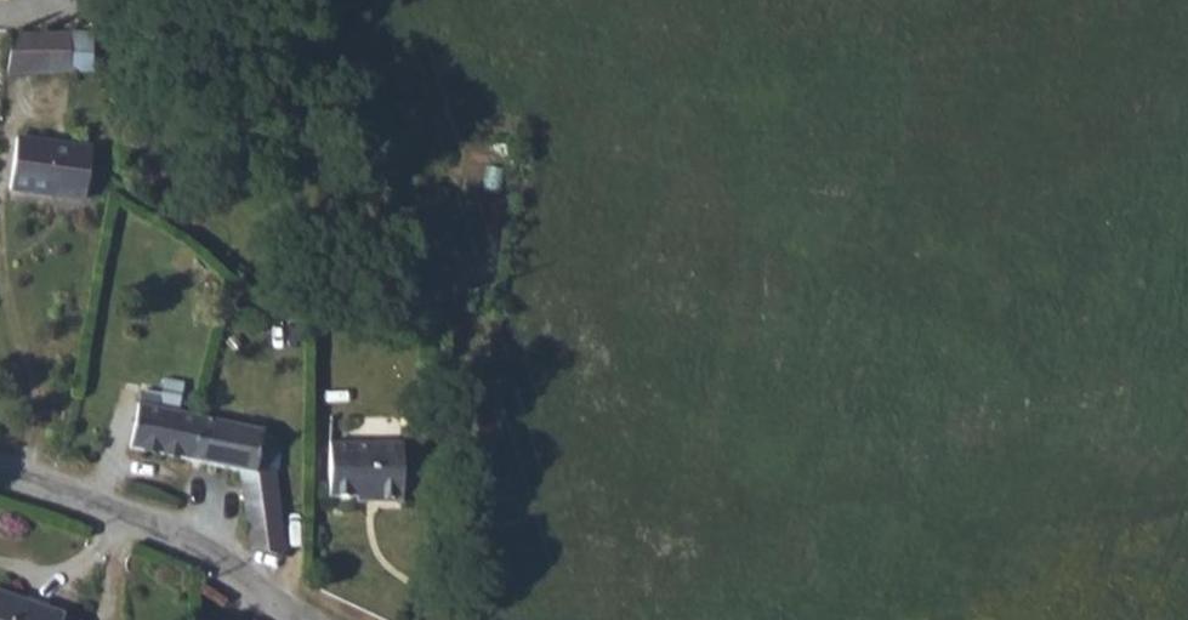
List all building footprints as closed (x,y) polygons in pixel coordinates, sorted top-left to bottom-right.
[(5,32),(6,69),(66,69),(66,31),(5,32)] [(82,194),(88,143),(15,135),(9,185),(82,194)] [(260,427),(136,404),(128,448),(241,468),(229,530),(261,536),(268,498),(273,471),(253,467),(260,427)] [(392,440),(318,441),(318,492),(365,492),(365,497),(393,496),(392,440)] [(0,579),(0,619),(50,619),(57,595),(0,579)]
